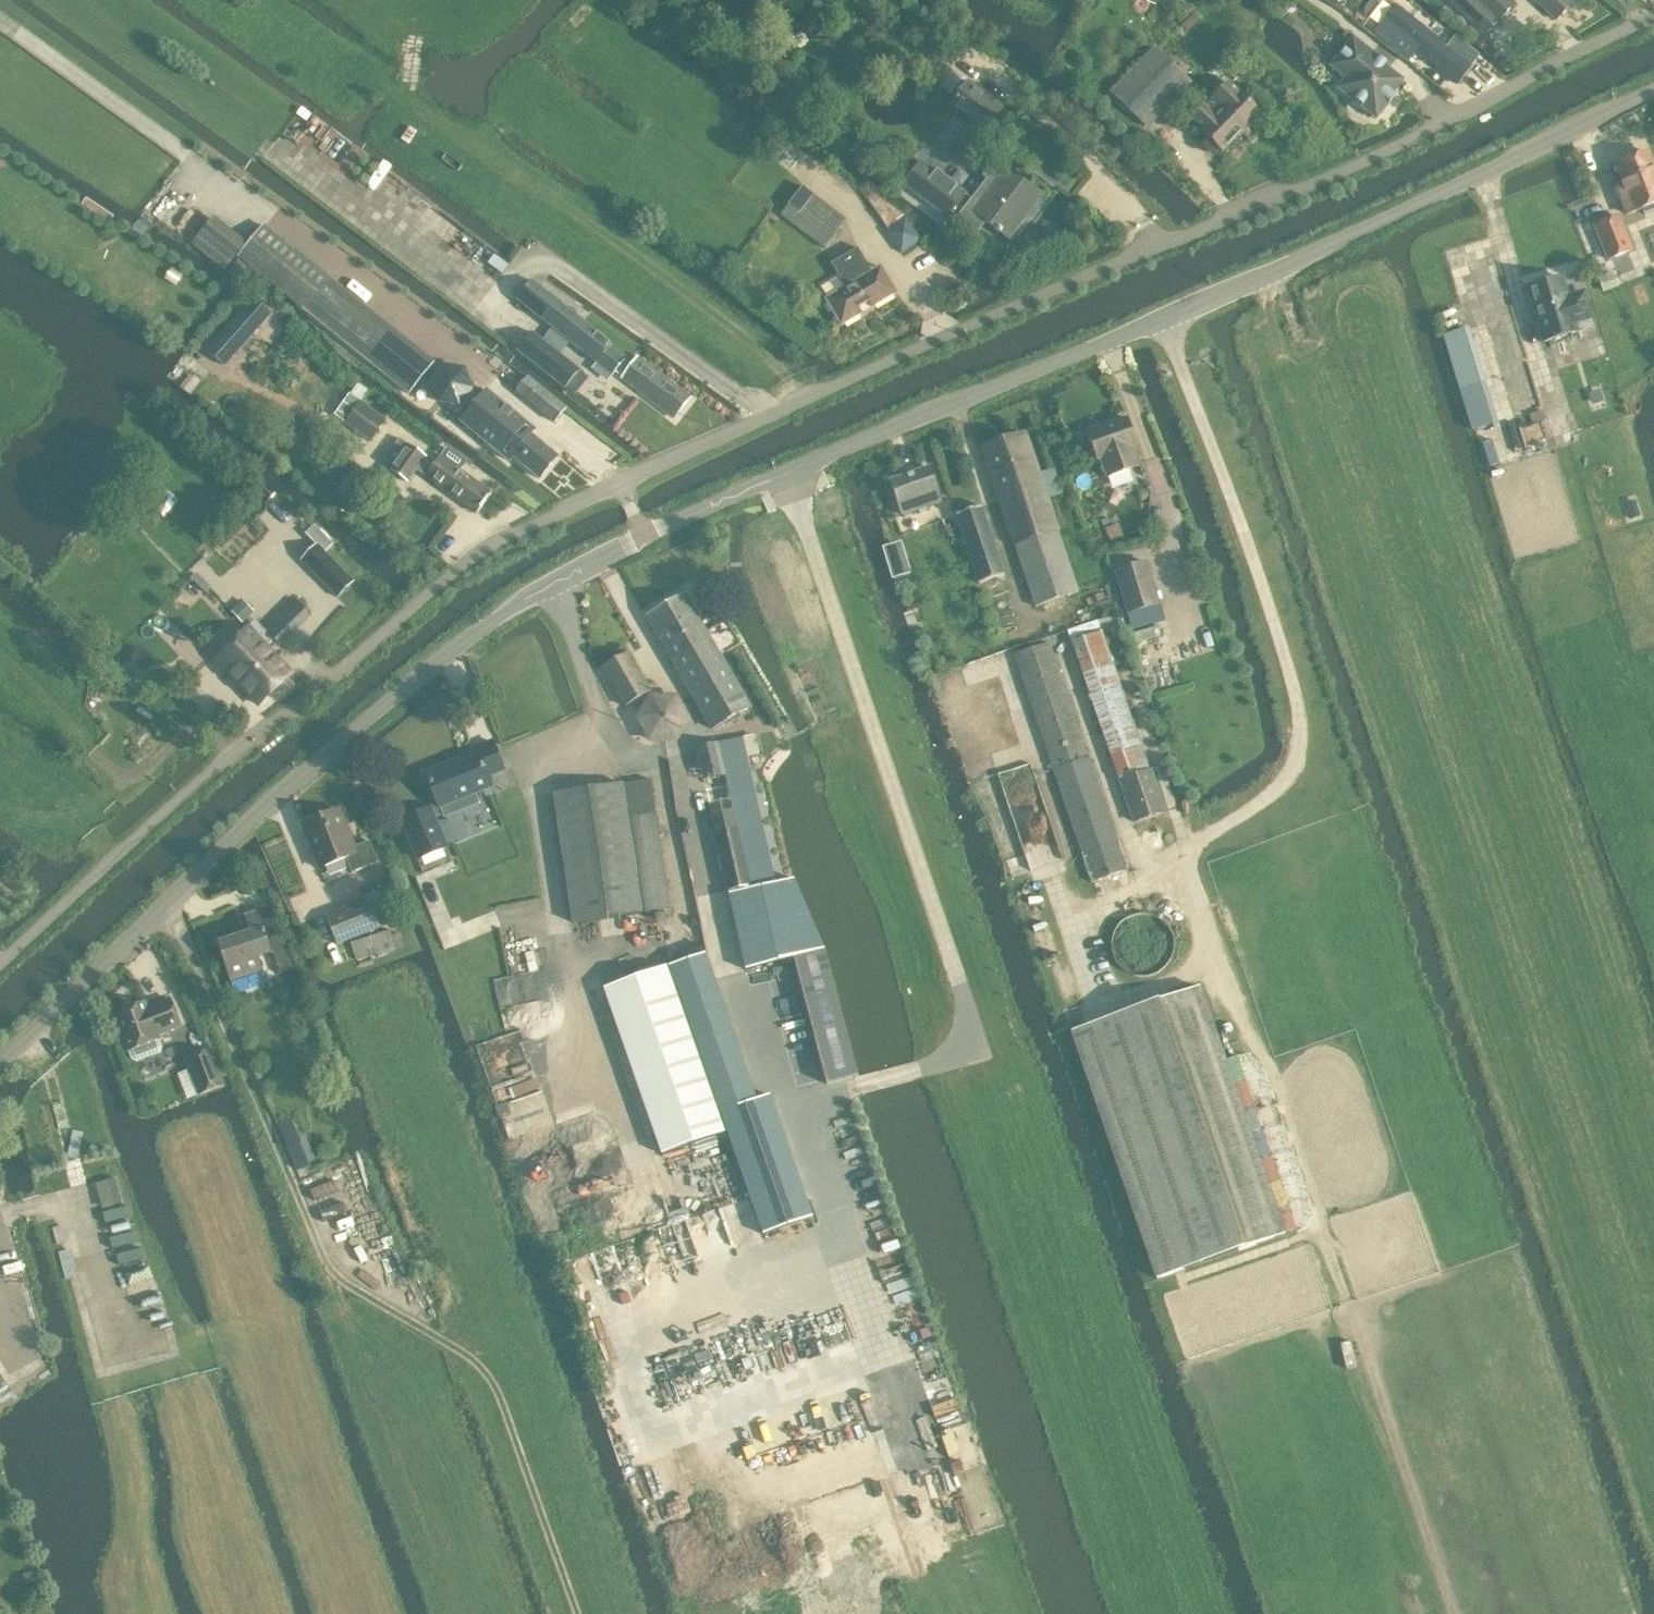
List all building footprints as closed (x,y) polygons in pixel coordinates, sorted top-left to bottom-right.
[(1170,16),(1184,3),(1181,0),(1165,0),(1160,5),(1170,16)] [(1458,9),(1486,35),(1514,5),(1508,0),(1466,0),(1458,9)] [(1556,20),(1573,1),(1572,0),(1534,0),(1556,20)] [(1395,5),(1375,31),(1394,45),(1410,58),(1416,50),(1458,83),(1471,66),(1438,40),(1421,26),(1395,5)] [(1351,103),(1359,110),(1361,107),(1377,119),(1389,103),(1395,95),(1393,93),(1403,80),(1384,66),(1386,64),(1378,58),(1379,58),(1353,38),(1331,67),(1346,78),(1338,88),(1353,100),(1351,103)] [(1113,94),(1149,129),(1191,84),(1155,50),(1113,94)] [(949,105),(985,134),(1004,111),(968,81),(949,105)] [(1224,152),(1260,114),(1229,84),(1195,120),(1206,131),(1204,133),(1224,152)] [(1627,214),(1653,204),(1653,166),(1649,153),(1615,166),(1626,193),(1620,196),(1627,214)] [(948,217),(951,213),(978,234),(986,222),(1009,239),(1043,194),(997,159),(983,178),(986,180),(973,197),(967,193),(923,161),(905,185),(948,217)] [(826,249),(848,220),(815,195),(803,187),(782,215),(826,249)] [(1619,217),(1595,227),(1608,259),(1632,250),(1619,217)] [(435,361),(280,239),(264,226),(239,258),(409,393),(435,361)] [(872,307),(896,294),(881,268),(873,273),(859,248),(832,264),(846,288),(826,299),(841,325),(861,313),(859,308),(869,303),(872,307)] [(1562,278),(1528,288),(1533,302),(1531,306),(1534,315),(1537,317),(1544,341),(1578,331),(1578,330),(1594,325),(1584,293),(1568,298),(1562,278)] [(518,299),(594,361),(597,363),(613,376),(616,372),(675,418),(691,398),(639,358),(633,365),(614,350),(616,348),(533,281),(518,299)] [(205,345),(210,349),(208,351),(225,367),(271,315),(253,300),(250,303),(247,300),(230,319),(233,322),(227,329),(223,325),(205,345)] [(567,389),(570,386),(578,393),(589,380),(580,372),(581,371),(533,333),(519,351),(567,389)] [(174,378),(184,386),(202,365),(191,357),(174,378)] [(444,367),(429,383),(437,405),(459,409),(474,391),(467,369),(444,367)] [(556,423),(566,410),(566,409),(568,407),(543,387),(541,390),(531,403),(556,423)] [(486,389),(461,420),(510,461),(514,457),(540,479),(558,456),(532,435),(536,430),(486,389)] [(336,414),(346,422),(372,441),(387,421),(361,402),(350,395),(336,414)] [(1098,460),(1101,459),(1107,478),(1141,466),(1134,447),(1137,446),(1128,419),(1088,433),(1098,460)] [(1036,607),(1057,599),(1079,592),(1048,499),(1063,494),(1055,468),(1040,473),(1027,434),(983,449),(1015,546),(1016,546),(1036,607)] [(400,440),(386,460),(394,466),(392,470),(408,482),(418,469),(427,475),(425,477),(477,514),(492,492),(461,470),(467,461),(448,447),(441,455),(435,465),(400,440)] [(902,515),(918,510),(920,515),(926,512),(924,508),(942,502),(930,467),(890,480),(902,515)] [(983,506),(957,515),(962,532),(961,532),(979,584),(989,581),(1005,575),(1007,575),(983,506)] [(317,544),(301,560),(323,583),(338,597),(354,581),(325,552),(334,543),(315,524),(314,525),(306,533),(317,544)] [(1118,524),(1105,529),(1110,541),(1123,536),(1118,524)] [(949,572),(956,592),(971,586),(952,536),(940,540),(951,571),(949,572)] [(1147,562),(1116,572),(1129,613),(1160,604),(1147,562)] [(751,707),(721,655),(707,631),(686,595),(648,617),(712,729),(751,707)] [(295,600),(265,631),(275,641),(276,642),(278,644),(280,646),(310,615),(302,606),(295,600)] [(250,627),(215,659),(257,704),(292,672),(272,650),(270,648),(269,647),(257,634),(250,627)] [(1128,871),(1052,643),(1014,655),(1091,883),(1128,871)] [(630,653),(604,669),(625,706),(652,691),(630,653)] [(677,696),(652,695),(637,717),(650,741),(674,741),(687,720),(677,696)] [(729,892),(776,882),(743,738),(697,748),(729,892)] [(478,752),(426,773),(439,805),(440,808),(442,813),(444,817),(478,803),(475,794),(493,787),(489,777),(505,770),(493,742),(477,748),(478,752)] [(1149,772),(1122,781),(1136,823),(1165,813),(1151,771),(1149,772)] [(654,779),(627,783),(646,913),(673,909),(654,779)] [(643,913),(625,784),(554,794),(573,923),(643,913)] [(439,805),(403,819),(404,820),(420,861),(449,849),(436,816),(442,813),(440,808),(439,805)] [(320,869),(346,859),(352,874),(380,863),(371,841),(355,847),(340,810),(302,825),(320,869)] [(794,957),(824,949),(795,879),(731,894),(747,968),(794,957)] [(338,945),(379,928),(368,899),(326,917),(338,945)] [(260,959),(273,954),(280,975),(286,973),(290,984),(297,981),(280,932),(267,936),(258,910),(244,915),(249,931),(217,942),(231,983),(264,972),(260,959)] [(1173,957),(1173,950),(1173,945),(1172,939),(1169,933),(1165,929),(1160,925),(1156,922),(1151,920),(1144,919),(1136,919),(1130,921),(1124,924),(1120,927),(1116,932),(1112,938),(1111,944),(1110,950),(1110,955),(1112,961),(1114,966),(1117,971),(1121,975),(1128,979),(1139,982),(1146,982),(1152,980),(1159,977),(1163,974),(1168,968),(1171,963),(1173,957)] [(390,930),(350,943),(356,960),(377,953),(396,947),(392,936),(390,930)] [(824,949),(794,957),(827,1085),(857,1077),(824,949)] [(706,954),(669,966),(719,1112),(763,1234),(812,1217),(770,1095),(756,1099),(706,954)] [(667,966),(603,988),(661,1154),(725,1131),(667,966)] [(1071,1031),(1156,1277),(1284,1234),(1200,987),(1071,1031)] [(114,1013),(129,1051),(131,1059),(137,1061),(160,1052),(162,1047),(160,1039),(158,1034),(181,1025),(171,999),(148,1008),(145,1001),(114,1013)] [(184,1059),(198,1096),(226,1085),(212,1048),(184,1059)]
